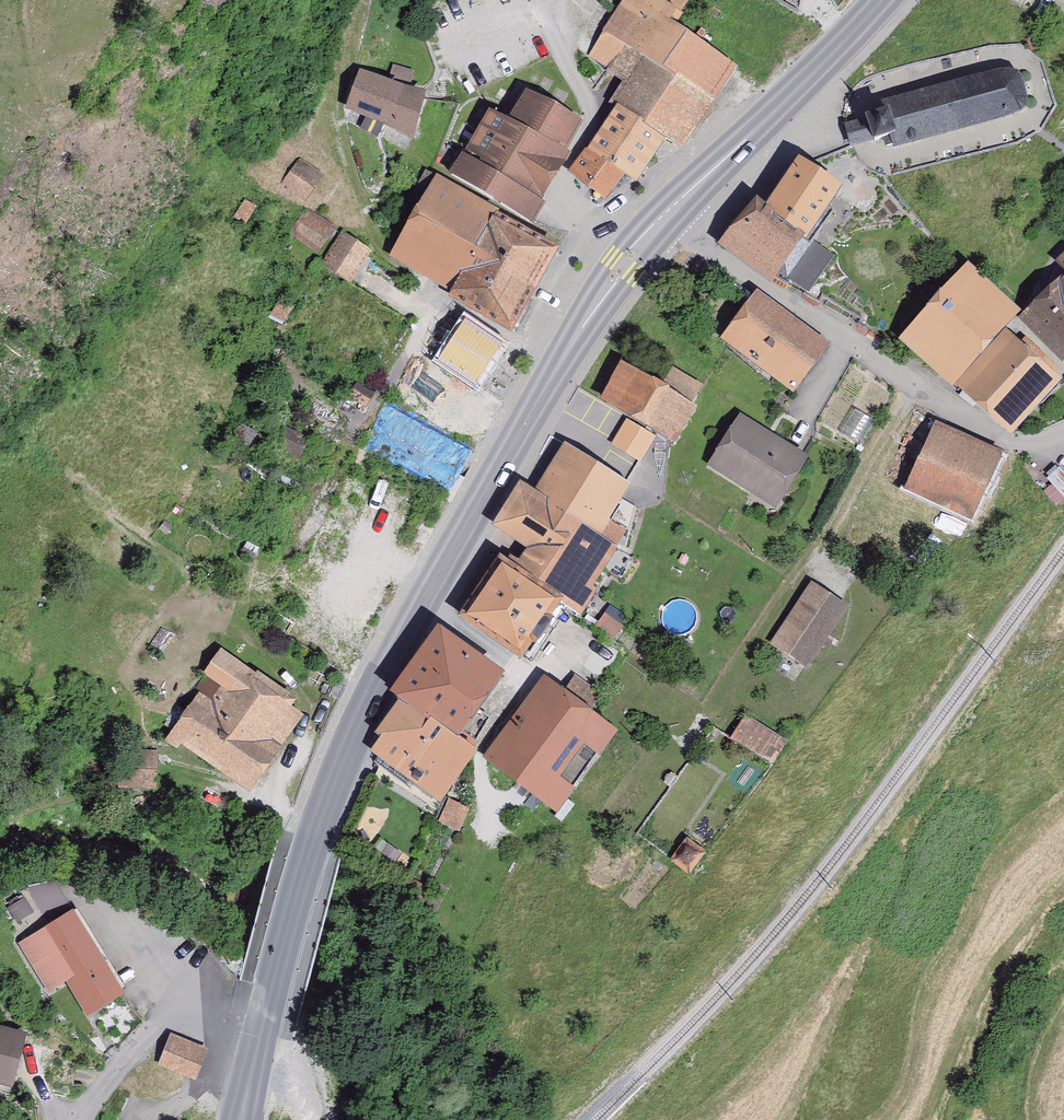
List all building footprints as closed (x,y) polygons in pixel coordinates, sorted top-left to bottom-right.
[(660,0),(628,0),(614,20),(602,11),(591,27),(604,36),(587,60),(624,85),(610,106),(618,111),(574,176),(613,203),(630,178),(639,185),(669,141),(686,152),(743,68),(680,26),(686,17),(660,0)] [(416,76),(398,70),(394,82),(412,88),(416,76)] [(1024,80),(1009,73),(881,107),(883,115),(870,119),(878,149),(892,145),(894,153),(1022,120),(1032,108),(1024,80)] [(390,126),(388,131),(418,144),(432,97),(363,77),(352,115),(390,126)] [(536,198),(582,119),(530,90),(513,120),(492,108),(454,175),(532,219),(542,202),(536,198)] [(848,189),(804,160),(773,206),(756,195),(721,246),(781,285),(786,277),(809,292),(833,256),(813,242),(848,189)] [(284,184),(310,204),(328,182),(301,162),(284,184)] [(511,328),(558,245),(438,177),(394,254),(455,289),(452,295),(511,328)] [(320,256),(337,231),(308,213),(292,238),(320,256)] [(371,253),(343,237),(325,269),(354,285),(371,253)] [(1063,384),(1063,373),(1015,329),(1027,315),(975,267),(908,340),(1015,437),(1063,384)] [(1030,318),(1063,353),(1063,284),(1030,318)] [(728,341),(800,392),(832,347),(760,297),(728,341)] [(506,349),(471,326),(444,366),(479,390),(506,349)] [(709,394),(679,377),(673,387),(629,361),(605,403),(679,446),(709,394)] [(780,508),(811,456),(744,416),(713,468),(780,508)] [(981,523),(1009,456),(935,426),(929,441),(907,433),(891,474),(911,482),(906,494),(981,523)] [(526,484),(496,532),(530,554),(524,564),(515,559),(512,563),(505,559),(463,624),(529,666),(567,607),(586,619),(602,593),(598,590),(631,538),(612,526),(636,489),(568,446),(539,492),(526,484)] [(809,671),(850,610),(816,588),(775,649),(809,671)] [(511,681),(448,632),(397,698),(404,704),(379,737),(385,741),(374,755),(443,808),(484,754),(466,739),(511,681)] [(297,712),(303,704),(226,653),(208,680),(226,693),(217,706),(202,696),(169,746),(182,755),(185,750),(257,798),(310,720),(297,712)] [(486,762),(560,817),(618,740),(545,685),(486,762)] [(772,759),(787,735),(745,709),(730,733),(772,759)] [(161,795),(162,756),(124,755),(123,795),(161,795)] [(675,862),(697,878),(713,856),(691,840),(675,862)] [(129,998),(80,914),(21,948),(49,997),(70,985),(90,1020),(129,998)] [(34,1038),(0,1030),(0,1087),(20,1092),(34,1038)] [(210,1053),(172,1039),(162,1069),(199,1083),(210,1053)]
